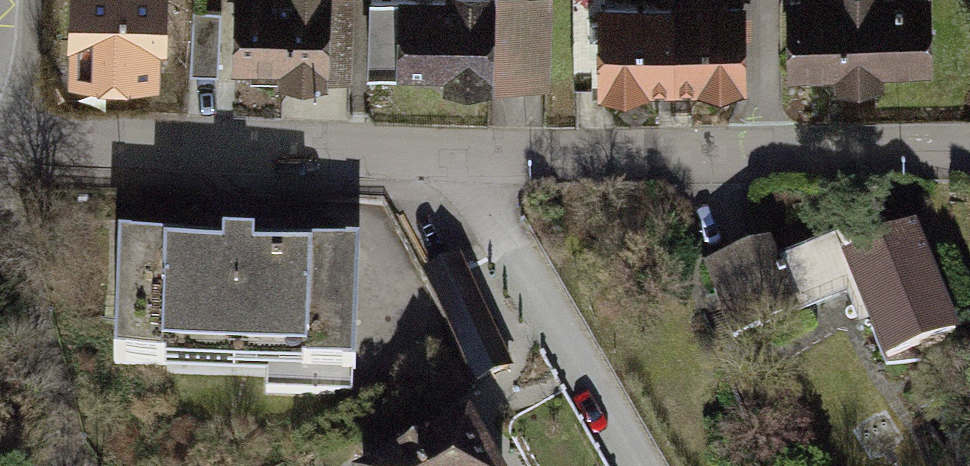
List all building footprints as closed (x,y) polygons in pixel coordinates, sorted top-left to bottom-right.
[(193,0),(80,0),(81,48),(94,47),(95,85),(176,83),(175,53),(194,52),(193,0)] [(241,73),(293,73),(293,92),(333,92),(333,71),(345,72),(344,0),(241,0),(241,73)] [(510,84),(511,0),(374,0),(373,59),(401,59),(401,82),(510,84)] [(755,0),(587,0),(586,96),(754,97),(755,0)] [(792,73),(945,66),(942,0),(788,0),(792,73)] [(225,71),(227,9),(199,8),(197,70),(225,71)] [(347,236),(103,231),(100,382),(343,387),(347,236)] [(846,265),(895,377),(969,345),(969,339),(924,232),(846,265)] [(774,234),(694,271),(731,351),(811,314),(774,234)] [(462,422),(378,465),(486,465),(462,422)]
